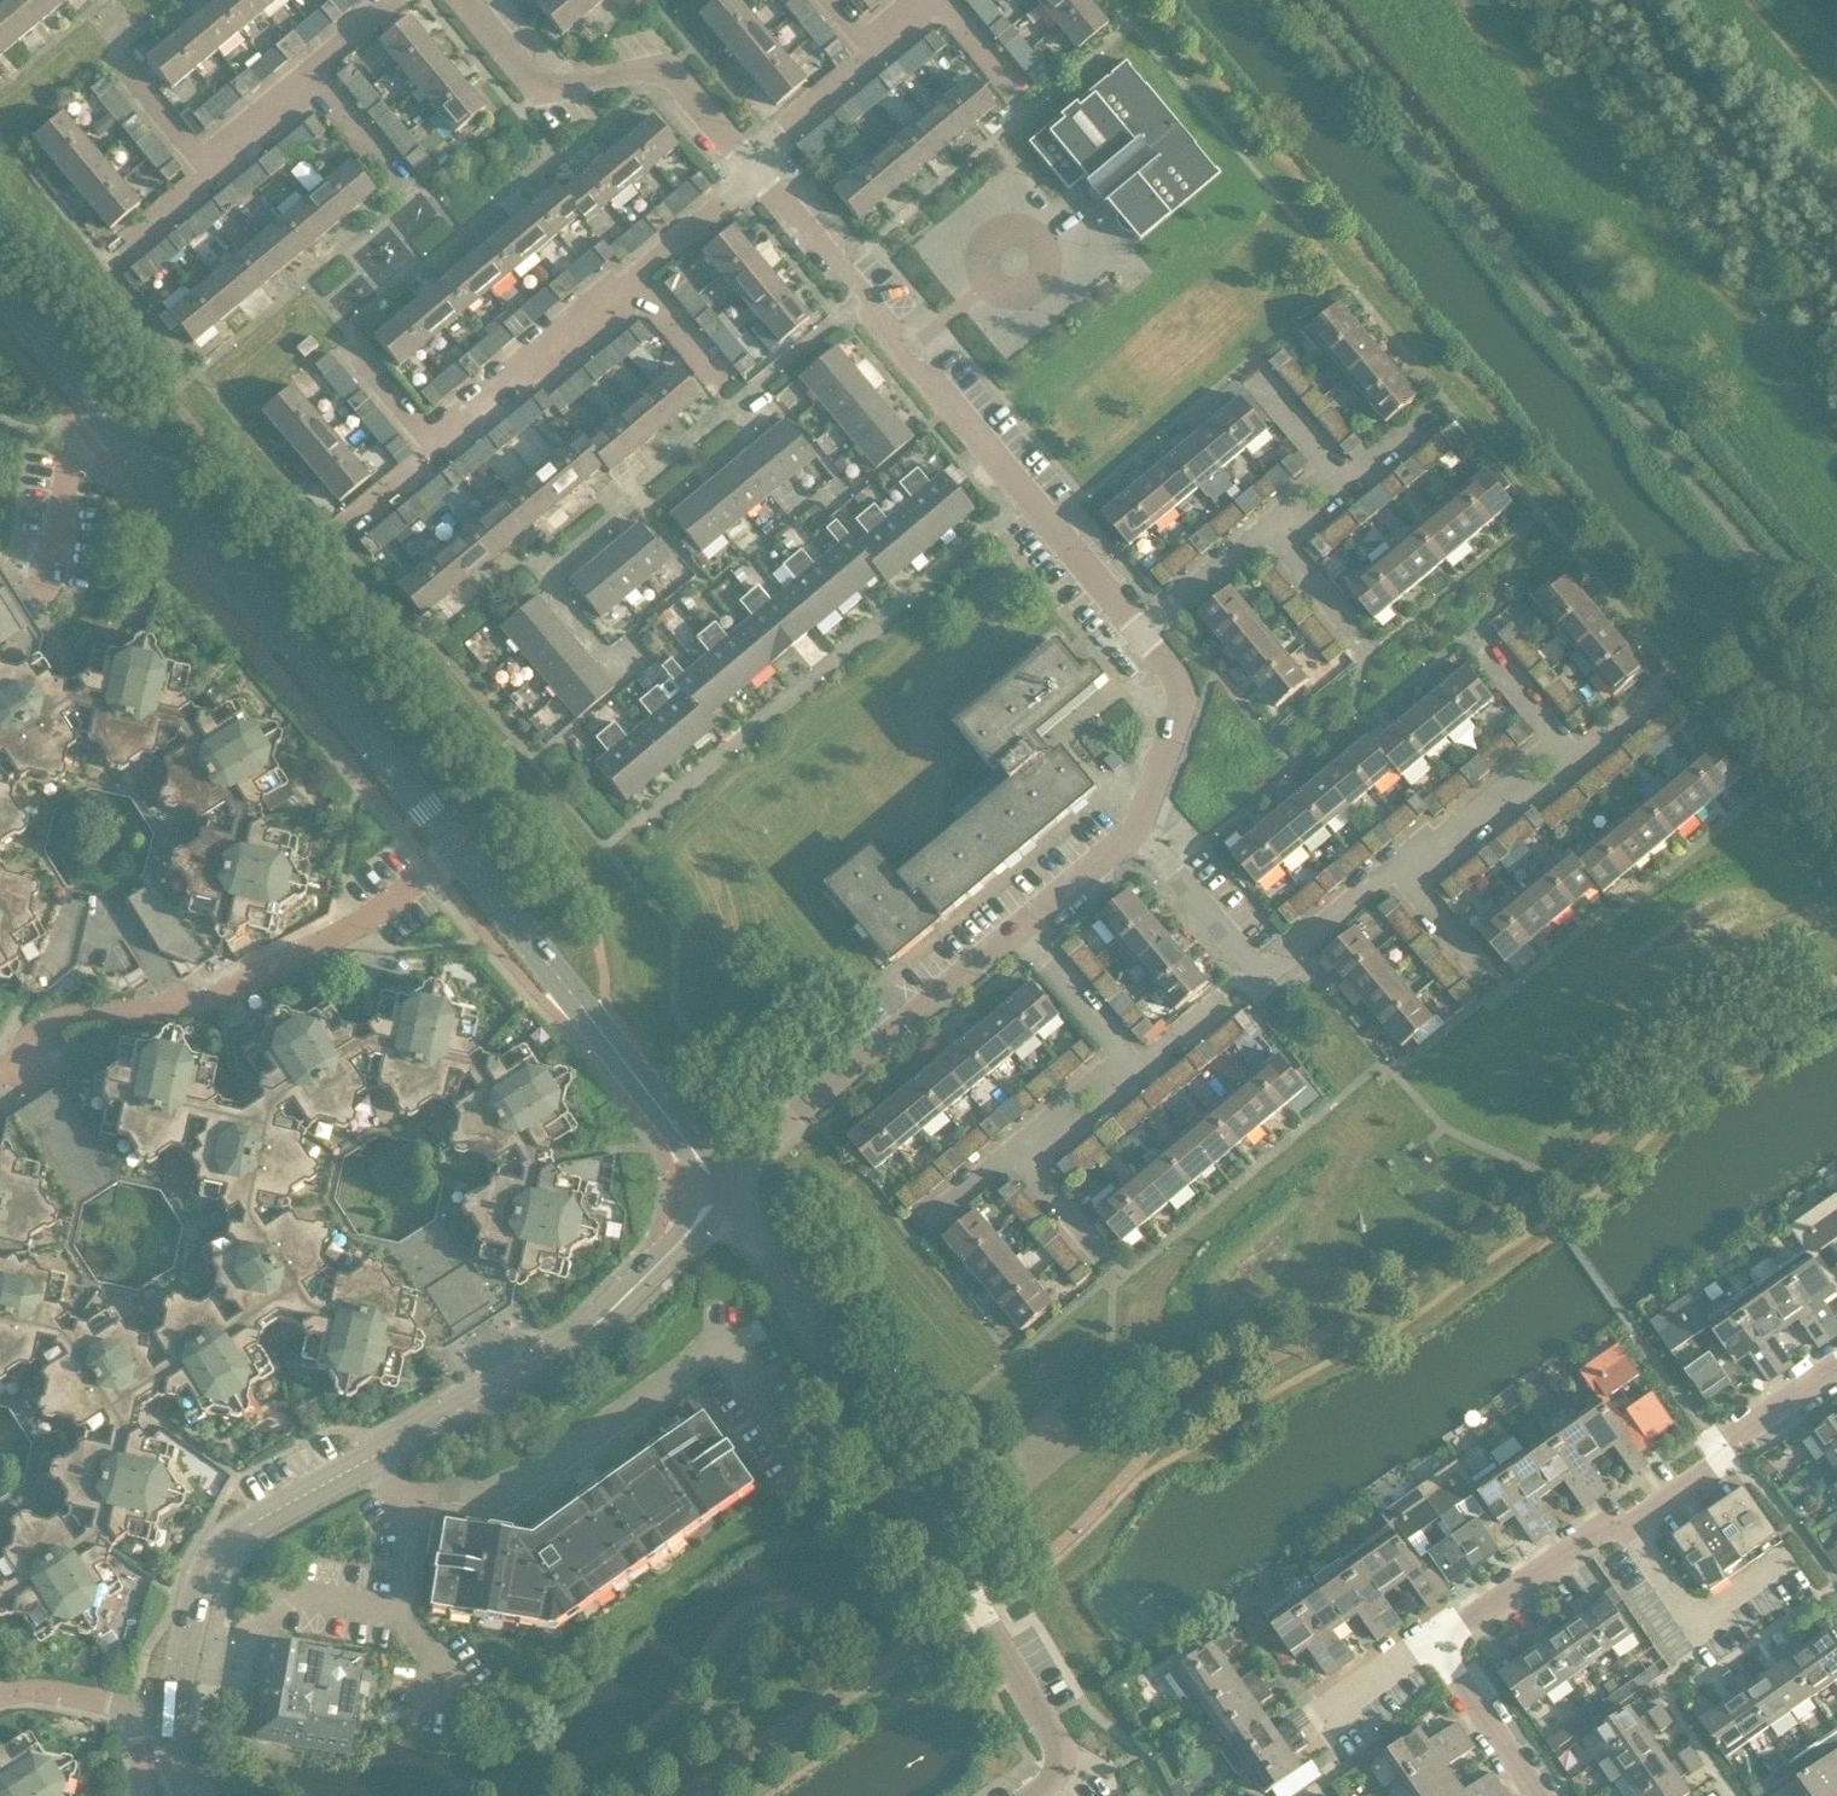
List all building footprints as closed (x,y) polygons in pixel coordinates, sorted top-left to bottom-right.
[(23,0),(2,0),(0,2),(0,19),(18,40),(41,21),(23,0)] [(41,21),(64,2),(62,0),(23,0),(41,21)] [(262,13),(251,0),(217,0),(214,2),(239,32),(262,13)] [(277,0),(251,0),(262,13),(277,0)] [(329,2),(341,16),(350,9),(343,0),(331,0),(329,2)] [(571,0),(543,0),(536,6),(561,35),(584,16),(571,0)] [(604,0),(571,0),(584,16),(604,0)] [(718,38),(748,13),(737,0),(716,0),(698,15),(718,38)] [(792,15),(806,3),(804,0),(792,0),(784,6),(792,15)] [(878,3),(875,0),(860,0),(869,11),(878,3)] [(1087,1),(1086,0),(1043,0),(1039,4),(1058,26),(1087,1)] [(1087,1),(1058,26),(1077,50),(1107,25),(1087,1)] [(216,51),(239,32),(214,2),(192,21),(216,51)] [(341,16),(329,2),(320,9),(332,24),(341,16)] [(814,12),(806,3),(792,15),(799,24),(814,12)] [(718,38),(737,61),(767,36),(748,13),(718,38)] [(378,42),(397,65),(427,40),(408,17),(378,42)] [(988,30),(996,39),(1010,27),(1003,18),(988,30)] [(18,40),(0,19),(0,56),(18,40)] [(192,21),(169,40),(194,70),(216,51),(192,21)] [(1017,36),(1010,27),(996,39),(1003,48),(1017,36)] [(293,32),(284,40),(296,54),(305,47),(293,32)] [(923,40),(935,54),(944,46),(932,32),(923,40)] [(737,61),(756,83),(786,58),(767,36),(737,61)] [(170,89),(194,70),(169,40),(146,59),(170,89)] [(296,54),(284,40),(275,47),(287,62),(296,54)] [(416,88),(446,63),(427,40),(397,65),(416,88)] [(845,49),(837,40),(823,52),(830,61),(845,49)] [(805,81),(786,58),(756,83),(775,106),(805,81)] [(1106,77),(1027,143),(1067,191),(1084,178),(1088,183),(1086,185),(1101,203),(1103,201),(1116,216),(1115,216),(1115,220),(1116,223),(1117,227),(1120,230),(1123,232),(1126,233),(1130,234),(1131,234),(1138,242),(1219,174),(1125,61),(1109,74),(1110,75),(1107,78),(1106,77)] [(435,110),(465,86),(446,63),(416,88),(435,110)] [(895,63),(886,70),(898,85),(907,77),(895,63)] [(1026,76),(1034,85),(1048,73),(1041,64),(1026,76)] [(336,77),(344,86),(358,74),(350,65),(336,77)] [(248,70),(239,77),(251,92),(259,84),(248,70)] [(890,92),(898,85),(886,70),(877,78),(890,92)] [(969,76),(946,96),(971,126),(995,106),(969,76)] [(242,99),(251,92),(239,77),(230,85),(242,99)] [(98,99),(112,87),(104,78),(90,90),(98,99)] [(484,109),(465,86),(435,110),(454,134),(484,109)] [(924,115),(949,145),(971,126),(946,96),(924,115)] [(850,101),(841,108),(853,123),(862,115),(850,101)] [(374,123),(389,111),(381,102),(367,114),(374,123)] [(193,116),(205,130),(214,122),(202,108),(193,116)] [(844,130),(853,123),(841,108),(832,116),(844,130)] [(396,120),(389,111),(374,123),(381,132),(396,120)] [(33,138),(52,161),(82,136),(63,113),(33,138)] [(121,127),(128,136),(143,124),(135,115),(121,127)] [(901,134),(926,164),(949,145),(924,115),(901,134)] [(325,131),(313,117),(303,125),(315,139),(325,131)] [(652,117),(629,136),(654,166),(677,147),(652,117)] [(150,133),(143,124),(128,136),(136,145),(150,133)] [(878,153),(904,182),(926,164),(901,134),(878,153)] [(101,159),(82,136),(52,161),(71,184),(101,159)] [(631,185),(654,166),(629,136),(606,155),(631,185)] [(807,161),(816,153),(804,139),(795,147),(807,161)] [(419,147),(405,160),(412,169),(427,157),(419,147)] [(275,148),(266,155),(279,170),(287,162),(275,148)] [(856,171),(881,201),(904,182),(878,153),(856,171)] [(270,177),(279,170),(266,155),(258,163),(270,177)] [(631,185),(606,155),(583,174),(608,204),(631,185)] [(101,159),(71,184),(90,207),(120,182),(101,159)] [(167,182),(181,170),(174,161),(159,173),(167,182)] [(350,161),(326,181),(351,211),(374,191),(350,161)] [(881,201),(856,171),(833,191),(858,221),(881,201)] [(690,180),(702,195),(711,187),(699,173),(690,180)] [(585,223),(608,204),(583,174),(561,192),(561,193),(580,215),(579,216),(585,223)] [(329,230),(351,211),(326,181),(304,200),(329,230)] [(139,205),(120,182),(90,207),(109,230),(139,205)] [(555,185),(532,204),(557,234),(579,216),(580,215),(561,193),(561,192),(555,185)] [(230,186),(221,193),(233,208),(242,200),(230,186)] [(224,215),(233,208),(221,193),(212,201),(224,215)] [(306,249),(329,230),(304,200),(281,219),(306,249)] [(532,204),(509,223),(534,253),(557,234),(532,204)] [(662,204),(653,211),(665,226),(674,218),(662,204)] [(665,226),(653,211),(644,219),(656,233),(665,226)] [(283,267),(306,249),(281,219),(258,238),(283,267)] [(509,223),(487,242),(512,272),(534,253),(509,223)] [(185,224),(176,231),(188,245),(197,238),(185,224)] [(721,276),(751,250),(731,227),(702,252),(721,276)] [(179,253),(188,245),(176,231),(167,238),(179,253)] [(261,286),(283,267),(258,238),(236,257),(261,286)] [(487,242),(464,261),(489,291),(512,272),(487,242)] [(613,256),(608,249),(601,242),(593,249),(605,263),(613,256)] [(617,242),(608,249),(613,256),(620,264),(629,256),(617,242)] [(770,273),(751,250),(721,276),(740,298),(770,273)] [(238,305),(261,286),(236,257),(213,275),(238,305)] [(464,261),(442,280),(467,310),(489,291),(464,261)] [(130,269),(142,284),(151,276),(139,262),(130,269)] [(565,272),(556,280),(568,294),(577,287),(565,272)] [(663,285),(671,294),(685,281),(678,272),(663,285)] [(740,298),(759,321),(789,296),(770,273),(740,298)] [(216,324),(238,305),(213,275),(191,294),(216,324)] [(419,299),(429,310),(444,329),(467,310),(442,280),(419,299)] [(568,294),(556,280),(547,287),(559,301),(568,294)] [(216,324),(191,294),(167,314),(192,344),(216,324)] [(789,296),(759,321),(779,344),(808,319),(789,296)] [(419,299),(396,318),(421,347),(444,329),(429,310),(419,299)] [(1328,355),(1360,327),(1341,304),(1308,331),(1328,355)] [(694,321),(701,330),(716,318),(708,309),(694,321)] [(520,310),(511,317),(523,332),(532,324),(520,310)] [(506,311),(497,319),(502,325),(511,317),(506,311)] [(523,332),(511,317),(502,325),(514,339),(523,332)] [(398,367),(421,347),(396,318),(373,337),(398,367)] [(723,327),(716,318),(701,330),(709,339),(723,327)] [(650,337),(638,322),(628,330),(641,344),(650,337)] [(1360,327),(1328,355),(1347,377),(1380,350),(1360,327)] [(296,349),(304,358),(317,346),(310,337),(296,349)] [(798,377),(818,400),(855,369),(835,346),(798,377)] [(475,348),(466,355),(478,370),(487,362),(475,348)] [(1367,400),(1399,373),(1380,350),(1347,377),(1367,400)] [(1292,360),(1284,351),(1270,363),(1277,372),(1292,360)] [(600,353),(592,361),(604,375),(613,368),(600,353)] [(337,363),(329,354),(315,366),(323,376),(337,363)] [(469,377),(478,370),(466,355),(457,363),(469,377)] [(732,367),(740,376),(754,364),(747,355),(732,367)] [(595,382),(604,375),(592,361),(583,368),(595,382)] [(652,386),(677,416),(700,396),(675,367),(652,386)] [(874,392),(855,369),(818,400),(837,423),(874,392)] [(1399,373),(1367,400),(1386,424),(1419,397),(1399,373)] [(261,411),(281,435),(311,409),(291,386),(261,411)] [(429,386),(420,393),(432,408),(441,400),(429,386)] [(652,386),(629,405),(654,435),(677,416),(652,386)] [(1309,409),(1323,397),(1316,388),(1302,401),(1309,409)] [(544,413),(553,405),(547,398),(541,390),(532,398),(544,413)] [(346,403),(354,412),(368,400),(360,391),(346,403)] [(556,391),(547,398),(553,405),(559,412),(568,405),(556,391)] [(893,414),(874,392),(837,423),(856,446),(893,414)] [(1331,406),(1323,397),(1309,409),(1316,418),(1331,406)] [(1242,398),(1218,417),(1245,450),(1269,430),(1242,398)] [(375,409),(368,400),(354,412),(361,421),(375,409)] [(629,405),(607,424),(632,454),(654,435),(629,405)] [(330,432),(311,409),(281,435),(300,457),(330,432)] [(893,414),(856,446),(875,469),(912,438),(893,414)] [(1195,437),(1222,469),(1245,450),(1218,417),(1195,437)] [(784,420),(761,440),(792,477),(815,457),(784,420)] [(504,421),(495,429),(507,443),(516,436),(504,421)] [(608,473),(632,454),(607,424),(585,442),(584,443),(603,465),(602,466),(608,473)] [(1462,441),(1450,427),(1441,435),(1453,449),(1462,441)] [(498,451),(507,443),(495,429),(486,436),(498,451)] [(319,480),(349,454),(330,432),(300,457),(319,480)] [(580,484),(602,466),(603,465),(584,443),(585,442),(578,435),(555,454),(580,484)] [(1355,435),(1340,447),(1348,456),(1362,444),(1355,435)] [(385,449),(392,458),(407,446),(399,437),(385,449)] [(1172,456),(1199,488),(1222,469),(1195,437),(1172,456)] [(769,496),(792,477),(761,440),(738,459),(769,496)] [(368,478),(349,454),(319,480),(338,503),(368,478)] [(555,454),(532,473),(558,503),(580,484),(555,454)] [(1149,475),(1176,508),(1199,488),(1172,456),(1149,475)] [(1282,464),(1294,478),(1303,470),(1291,456),(1282,464)] [(459,459),(450,466),(462,481),(471,473),(459,459)] [(746,515),(769,496),(738,459),(715,477),(746,515)] [(1403,466),(1415,481),(1424,473),(1412,459),(1403,466)] [(1487,471),(1463,491),(1490,523),(1514,504),(1504,492),(1511,486),(1494,465),(1487,471)] [(453,488),(462,481),(450,466),(441,474),(453,488)] [(1407,488),(1415,481),(1403,466),(1395,473),(1407,488)] [(907,476),(951,528),(973,510),(942,473),(929,484),(917,469),(907,476)] [(510,492),(535,522),(558,503),(532,473),(510,492)] [(1127,494),(1154,527),(1176,508),(1149,475),(1127,494)] [(911,499),(898,510),(929,547),(951,528),(907,476),(898,484),(911,499)] [(693,496),(724,533),(746,515),(715,477),(693,496)] [(1244,495),(1256,509),(1265,502),(1253,487),(1244,495)] [(1490,523),(1463,491),(1440,510),(1468,542),(1490,523)] [(510,492),(487,511),(512,541),(535,522),(510,492)] [(1154,527),(1127,494),(1103,514),(1130,546),(1154,527)] [(1256,509),(1244,495),(1235,502),(1247,517),(1256,509)] [(700,553),(724,533),(693,496),(669,516),(700,553)] [(414,497),(405,504),(417,519),(426,511),(414,497)] [(1357,504),(1370,519),(1378,511),(1366,497),(1357,504)] [(408,526),(417,519),(405,504),(396,512),(408,526)] [(1361,526),(1370,519),(1357,504),(1349,512),(1361,526)] [(929,547),(898,510),(886,520),(873,505),(864,513),(908,565),(929,547)] [(1468,542),(1440,510),(1417,529),(1444,562),(1468,542)] [(490,560),(512,541),(487,511),(465,530),(490,560)] [(867,536),(856,545),(855,546),(878,574),(885,583),(908,565),(864,513),(855,520),(867,536)] [(855,546),(856,545),(835,521),(825,529),(838,544),(826,555),(857,592),(878,574),(855,546)] [(615,543),(646,580),(669,561),(638,524),(615,543)] [(1207,526),(1198,533),(1210,548),(1219,540),(1207,526)] [(1444,562),(1417,529),(1394,549),(1421,581),(1444,562)] [(442,549),(467,579),(490,560),(465,530),(442,549)] [(1201,555),(1210,548),(1198,533),(1189,541),(1201,555)] [(380,549),(368,535),(359,543),(371,557),(380,549)] [(1320,536),(1311,543),(1323,558),(1332,550),(1320,536)] [(623,599),(646,580),(615,543),(592,562),(623,599)] [(444,598),(467,579),(442,549),(419,568),(444,598)] [(1398,600),(1421,581),(1394,549),(1371,568),(1398,600)] [(801,550),(791,558),(835,610),(857,592),(826,555),(813,565),(801,550)] [(835,610),(791,558),(782,566),(795,581),(782,591),(813,628),(835,610)] [(1266,558),(1252,570),(1259,580),(1274,567),(1266,558)] [(623,599),(592,562),(569,582),(600,619),(623,599)] [(1151,572),(1163,587),(1172,579),(1160,565),(1151,572)] [(444,598),(419,568),(396,587),(421,617),(444,598)] [(1398,600),(1371,568),(1347,588),(1375,620),(1398,600)] [(37,657),(43,635),(23,602),(2,569),(0,569),(0,669),(16,672),(25,667),(27,668),(30,672),(40,665),(43,666),(37,657)] [(1548,575),(1528,592),(1537,603),(1537,604),(1556,627),(1589,600),(1569,576),(1557,586),(1548,575)] [(757,586),(748,594),(792,646),(813,628),(782,591),(770,602),(757,586)] [(1199,614),(1218,638),(1251,611),(1231,587),(1199,614)] [(792,646),(748,594),(739,602),(751,617),(739,627),(770,664),(792,646)] [(500,627),(519,651),(556,620),(537,596),(500,627)] [(1283,608),(1291,617),(1305,605),(1298,596),(1283,608)] [(1608,623),(1589,600),(1556,627),(1575,650),(1608,623)] [(1313,614),(1305,605),(1291,617),(1298,626),(1313,614)] [(666,611),(659,617),(665,624),(672,618),(666,611)] [(1218,638),(1238,661),(1270,634),(1251,611),(1218,638)] [(556,620),(519,651),(538,673),(575,642),(556,620)] [(714,623),(705,630),(748,682),(770,664),(739,627),(727,638),(714,623)] [(1513,623),(1498,636),(1506,645),(1520,633),(1513,623)] [(1627,646),(1608,623),(1575,650),(1595,673),(1627,646)] [(748,682),(705,630),(695,638),(708,653),(696,664),(727,701),(748,682)] [(648,633),(640,640),(645,645),(653,639),(648,633)] [(1238,661),(1257,684),(1289,657),(1270,634),(1238,661)] [(538,673),(557,696),(594,665),(575,642),(538,673)] [(1344,652),(1337,643),(1322,655),(1330,664),(1344,652)] [(82,692),(73,698),(76,716),(74,726),(79,734),(87,735),(86,742),(88,744),(97,747),(106,760),(127,765),(141,757),(150,759),(153,757),(155,752),(162,754),(171,749),(173,739),(184,724),(179,715),(187,709),(187,706),(181,696),(185,680),(183,678),(172,675),(173,670),(171,667),(161,664),(153,651),(132,646),(119,654),(109,652),(106,654),(105,659),(94,657),(91,658),(87,675),(78,681),(77,684),(82,692)] [(1647,670),(1627,646),(1595,673),(1614,697),(1647,670)] [(899,887),(890,877),(868,850),(826,885),(839,901),(845,895),(864,918),(857,923),(881,952),(888,946),(898,959),(946,919),(943,916),(955,905),(958,909),(983,888),(980,884),(993,874),(1006,863),(1009,866),(1034,845),(1031,842),(1057,820),(1060,823),(1086,802),(1083,798),(1091,792),(1088,789),(1094,784),(1064,749),(1055,756),(1035,733),(1093,684),(1098,690),(1108,681),(1109,681),(1110,680),(1095,662),(1094,663),(1094,664),(1086,671),(1065,647),(1053,657),(1048,651),(1019,675),(1025,681),(1013,690),(1002,700),(997,693),(968,717),(974,724),(961,734),(991,770),(1003,760),(1007,765),(1002,770),(1013,782),(1018,778),(1022,783),(899,887)] [(1309,681),(1289,657),(1257,684),(1277,708),(1309,681)] [(661,667),(681,692),(682,691),(705,719),(706,718),(727,701),(696,664),(683,674),(671,659),(661,667)] [(1530,673),(1537,682),(1552,670),(1544,661),(1530,673)] [(73,698),(63,695),(65,686),(63,684),(52,681),(43,666),(40,665),(30,672),(27,668),(25,667),(16,672),(0,669),(0,772),(5,779),(12,774),(16,780),(19,781),(28,776),(43,779),(61,768),(66,752),(74,747),(75,744),(72,738),(79,734),(74,726),(76,716),(73,698)] [(594,665),(557,696),(577,719),(614,688),(594,665)] [(1444,687),(1471,719),(1495,699),(1467,667),(1444,687)] [(1559,679),(1552,670),(1537,682),(1545,691),(1559,679)] [(682,691),(681,692),(670,701),(657,686),(648,694),(691,746),(713,727),(706,718),(705,719),(682,691)] [(1471,719),(1444,687),(1421,706),(1448,738),(1471,719)] [(514,694),(510,697),(516,704),(520,701),(514,694)] [(651,717),(639,727),(669,764),(691,746),(648,694),(638,702),(651,717)] [(1669,708),(1681,722),(1690,715),(1678,700),(1669,708)] [(1421,706),(1398,725),(1425,758),(1448,738),(1421,706)] [(204,820),(208,826),(217,821),(227,823),(246,819),(248,810),(256,812),(259,810),(261,799),(277,790),(278,787),(271,778),(274,776),(276,771),(271,763),(275,748),(263,729),(247,725),(242,716),(239,716),(234,718),(228,709),(226,708),(210,717),(199,715),(196,716),(194,726),(184,724),(173,739),(171,749),(162,754),(167,761),(163,764),(162,767),(167,775),(164,790),(176,809),(191,813),(197,822),(200,823),(204,820)] [(1569,720),(1576,729),(1591,717),(1583,708),(1569,720)] [(594,721),(588,727),(596,737),(603,732),(594,721)] [(613,723),(604,730),(648,782),(669,764),(639,727),(626,738),(613,723)] [(1506,731),(1519,747),(1528,740),(1515,723),(1506,731)] [(1395,770),(1401,777),(1425,758),(1398,725),(1375,744),(1396,769),(1395,770)] [(626,801),(648,782),(604,730),(603,732),(596,737),(595,738),(608,753),(594,764),(626,801)] [(1640,732),(1632,739),(1644,754),(1653,746),(1640,732)] [(225,932),(214,929),(208,919),(191,915),(188,913),(191,902),(186,900),(184,897),(187,887),(178,874),(183,853),(197,845),(199,835),(201,834),(206,835),(208,826),(204,820),(200,823),(197,822),(191,813),(176,809),(164,790),(167,775),(162,767),(163,764),(167,761),(162,754),(155,752),(153,757),(150,759),(141,757),(127,765),(106,760),(97,747),(88,744),(86,742),(87,735),(79,734),(72,738),(75,744),(74,747),(66,752),(61,768),(43,779),(28,776),(19,781),(16,780),(12,774),(5,779),(3,788),(10,789),(12,793),(10,802),(18,815),(13,837),(0,845),(0,870),(5,877),(20,881),(32,900),(28,915),(34,923),(33,927),(28,929),(34,939),(33,943),(19,952),(16,964),(7,969),(20,990),(46,995),(78,966),(86,928),(92,904),(70,900),(72,889),(67,888),(45,854),(54,815),(88,794),(127,802),(148,836),(140,875),(136,878),(142,888),(124,899),(136,919),(158,954),(198,969),(220,954),(225,932)] [(1346,756),(1373,788),(1395,770),(1396,769),(1375,744),(1369,736),(1346,756)] [(1635,761),(1644,754),(1632,739),(1623,747),(1635,761)] [(1715,744),(1692,764),(1719,797),(1742,777),(1715,744)] [(1104,760),(1113,772),(1122,764),(1113,753),(1104,760)] [(1323,775),(1350,808),(1373,788),(1346,756),(1323,775)] [(1478,757),(1469,764),(1482,778),(1490,771),(1478,757)] [(1482,778),(1469,764),(1461,771),(1473,786),(1482,778)] [(1696,816),(1719,797),(1692,764),(1669,783),(1696,816)] [(1595,770),(1586,778),(1598,792),(1607,785),(1595,770)] [(13,837),(18,815),(10,802),(12,793),(10,789),(3,788),(5,779),(0,772),(0,845),(13,837)] [(1300,794),(1327,827),(1350,808),(1323,775),(1300,794)] [(1589,800),(1598,792),(1586,778),(1577,785),(1589,800)] [(1673,835),(1696,816),(1669,783),(1646,803),(1673,835)] [(277,791),(261,800),(264,805),(269,813),(295,797),(287,785),(277,791)] [(1277,813),(1304,846),(1327,827),(1300,794),(1277,813)] [(1420,817),(1428,810),(1429,810),(1423,803),(1423,802),(1417,795),(1408,803),(1420,817)] [(1429,810),(1428,810),(1435,817),(1444,810),(1432,795),(1423,802),(1423,803),(1429,810)] [(1650,854),(1673,835),(1646,803),(1623,822),(1650,854)] [(1547,823),(1541,816),(1534,808),(1525,816),(1537,830),(1547,823)] [(1549,808),(1541,816),(1547,823),(1553,830),(1561,823),(1549,808)] [(1254,833),(1281,865),(1304,846),(1277,813),(1254,833)] [(251,828),(246,819),(227,823),(217,821),(208,826),(206,835),(201,834),(199,835),(197,845),(183,853),(178,874),(187,887),(184,897),(186,900),(191,902),(188,913),(191,915),(208,919),(214,929),(225,932),(236,935),(245,928),(263,932),(267,931),(269,920),(273,921),(277,918),(278,909),(292,901),(297,879),(289,866),(291,857),(289,853),(284,852),(287,841),(285,839),(268,834),(261,824),(258,823),(251,828)] [(1627,873),(1650,854),(1623,822),(1600,841),(1627,873)] [(1380,826),(1371,834),(1383,848),(1392,841),(1380,826)] [(1281,865),(1254,833),(1230,852),(1257,885),(1281,865)] [(1383,848),(1371,834),(1362,841),(1374,855),(1383,848)] [(1497,840),(1488,847),(1500,862),(1509,854),(1497,840)] [(1603,893),(1627,873),(1600,841),(1577,860),(1598,885),(1597,886),(1603,893)] [(1491,869),(1500,862),(1488,847),(1479,855),(1491,869)] [(1575,905),(1597,886),(1598,885),(1577,860),(1571,852),(1548,872),(1575,905)] [(1334,864),(1325,872),(1337,886),(1346,879),(1334,864)] [(7,969),(16,964),(19,952),(33,943),(34,939),(28,929),(33,927),(34,923),(28,915),(32,900),(20,881),(5,877),(0,870),(0,974),(7,969)] [(1337,886),(1325,872),(1316,879),(1328,894),(1337,886)] [(1552,924),(1575,905),(1548,872),(1525,891),(1552,924)] [(1450,878),(1441,886),(1453,900),(1463,893),(1450,878)] [(1098,918),(1118,941),(1150,914),(1130,890),(1098,918)] [(1525,891),(1502,910),(1529,943),(1552,924),(1525,891)] [(1393,897),(1379,909),(1386,918),(1401,906),(1393,897)] [(1279,911),(1291,925),(1300,918),(1288,903),(1279,911)] [(1505,963),(1529,943),(1502,910),(1478,930),(1505,963)] [(1169,937),(1150,914),(1118,941),(1137,964),(1169,937)] [(1344,978),(1376,951),(1356,928),(1324,955),(1344,978)] [(1410,947),(1418,956),(1432,943),(1425,935),(1410,947)] [(1062,948),(1069,957),(1084,945),(1076,936),(1062,948)] [(1189,960),(1169,937),(1137,964),(1156,987),(1189,960)] [(1439,952),(1432,943),(1418,956),(1425,964),(1439,952)] [(1344,978),(1363,1001),(1395,974),(1376,951),(1344,978)] [(1189,960),(1156,987),(1176,1011),(1209,983),(1189,960)] [(1094,986),(1101,995),(1115,983),(1108,974),(1094,986)] [(1363,1001),(1382,1024),(1415,997),(1395,974),(1363,1001)] [(1471,990),(1463,981),(1449,993),(1457,1002),(1471,990)] [(1010,1003),(1037,1035),(1061,1016),(1034,983),(1010,1003)] [(1123,992),(1115,983),(1101,995),(1108,1004),(1123,992)] [(371,1039),(362,1044),(365,1062),(370,1070),(368,1080),(376,1082),(375,1087),(377,1090),(386,1092),(395,1105),(417,1110),(431,1102),(440,1104),(442,1103),(443,1097),(452,1100),(455,1090),(463,1084),(473,1069),(468,1060),(475,1055),(476,1051),(470,1042),(473,1025),(472,1022),(460,1019),(461,1015),(460,1012),(450,1009),(442,997),(420,992),(406,1000),(397,998),(394,999),(393,1005),(382,1003),(379,1003),(376,1021),(366,1027),(365,1030),(371,1039)] [(1434,1019),(1415,997),(1382,1024),(1402,1048),(1413,1039),(1419,1046),(1445,1025),(1437,1016),(1434,1019)] [(1143,999),(1136,1005),(1143,1012),(1149,1007),(1143,999)] [(1037,1035),(1010,1003),(987,1022),(1014,1055),(1037,1035)] [(1243,1011),(1234,1019),(1246,1033),(1255,1025),(1243,1011)] [(261,1094),(260,1101),(277,1114),(284,1124),(295,1126),(303,1122),(305,1126),(310,1127),(317,1122),(333,1125),(351,1113),(355,1097),(363,1092),(364,1089),(362,1084),(368,1080),(370,1070),(365,1062),(362,1044),(352,1042),(354,1033),(352,1030),(341,1028),(331,1013),(328,1012),(318,1018),(315,1013),(312,1013),(304,1018),(288,1015),(270,1027),(266,1042),(258,1047),(257,1051),(260,1055),(251,1061),(250,1065),(260,1080),(257,1091),(259,1093),(261,1094)] [(1147,1020),(1132,1032),(1140,1041),(1143,1039),(1154,1029),(1147,1020)] [(1154,1029),(1143,1039),(1148,1045),(1169,1028),(1163,1021),(1154,1029)] [(1014,1055),(987,1022),(964,1041),(991,1074),(1014,1055)] [(185,1138),(194,1140),(203,1135),(206,1125),(217,1109),(213,1103),(215,1101),(216,1098),(209,1088),(213,1072),(211,1069),(201,1066),(202,1062),(199,1059),(190,1057),(181,1044),(160,1039),(147,1047),(137,1045),(134,1046),(133,1052),(121,1050),(119,1051),(115,1068),(105,1075),(103,1084),(101,1097),(107,1106),(103,1124),(104,1127),(115,1130),(115,1134),(117,1137),(126,1140),(134,1152),(156,1157),(169,1149),(178,1151),(182,1149),(185,1138)] [(964,1041),(941,1060),(968,1093),(991,1074),(964,1041)] [(1085,1064),(1094,1056),(1082,1042),(1073,1049),(1085,1064)] [(1205,1042),(1196,1050),(1208,1064),(1217,1057),(1205,1042)] [(1199,1072),(1208,1064),(1196,1050),(1187,1057),(1199,1072)] [(483,1071),(473,1069),(463,1084),(455,1090),(452,1100),(456,1106),(452,1109),(451,1112),(457,1121),(456,1136),(465,1154),(480,1158),(485,1166),(489,1167),(493,1164),(497,1170),(508,1172),(516,1167),(534,1164),(537,1154),(546,1156),(549,1154),(551,1143),(566,1134),(567,1131),(561,1121),(565,1119),(565,1115),(561,1107),(563,1092),(552,1073),(537,1069),(532,1061),(528,1060),(523,1063),(517,1053),(514,1053),(499,1062),(488,1060),(485,1061),(483,1071)] [(1256,1075),(1283,1107),(1307,1087),(1280,1055),(1256,1075)] [(918,1080),(945,1112),(968,1093),(941,1060),(918,1080)] [(1044,1073),(1035,1081),(1047,1095),(1056,1088),(1044,1073)] [(1283,1107),(1256,1075),(1233,1094),(1261,1127),(1283,1107)] [(103,1084),(71,1076),(38,1098),(5,1119),(0,1143),(0,1152),(10,1154),(17,1163),(34,1168),(36,1171),(34,1181),(38,1183),(40,1185),(38,1196),(47,1208),(42,1230),(29,1238),(26,1248),(24,1249),(14,1248),(12,1259),(18,1268),(30,1261),(38,1273),(47,1276),(50,1279),(49,1283),(59,1286),(61,1289),(58,1306),(64,1316),(63,1319),(56,1324),(62,1332),(71,1334),(73,1325),(77,1323),(87,1326),(103,1316),(106,1316),(112,1326),(117,1323),(119,1324),(124,1332),(138,1335),(141,1340),(138,1350),(149,1352),(158,1346),(154,1339),(155,1334),(160,1330),(164,1315),(182,1303),(198,1306),(206,1301),(210,1302),(215,1309),(224,1304),(227,1293),(217,1290),(213,1284),(215,1274),(210,1266),(211,1262),(214,1260),(209,1250),(209,1247),(224,1238),(227,1227),(230,1224),(239,1227),(241,1216),(236,1208),(227,1213),(224,1212),(219,1203),(201,1198),(199,1196),(201,1185),(196,1183),(194,1181),(197,1171),(188,1157),(190,1153),(199,1147),(194,1140),(185,1138),(182,1149),(178,1151),(169,1149),(156,1157),(134,1152),(126,1140),(117,1137),(115,1134),(115,1130),(104,1127),(103,1124),(107,1106),(101,1097),(103,1084)] [(415,1331),(412,1343),(445,1351),(478,1330),(511,1309),(516,1276),(505,1273),(498,1264),(481,1260),(479,1258),(481,1247),(476,1245),(474,1242),(476,1233),(468,1220),(473,1198),(486,1190),(488,1180),(491,1178),(496,1180),(497,1170),(493,1164),(489,1167),(485,1166),(480,1158),(465,1154),(456,1136),(457,1121),(451,1112),(452,1109),(456,1106),(452,1100),(443,1097),(442,1103),(440,1104),(431,1102),(417,1110),(395,1105),(386,1092),(377,1090),(375,1087),(376,1082),(368,1080),(362,1084),(364,1089),(363,1092),(355,1097),(351,1113),(333,1125),(317,1122),(310,1127),(305,1126),(303,1122),(295,1126),(294,1134),(299,1135),(300,1139),(299,1148),(307,1162),(303,1183),(289,1191),(287,1200),(284,1203),(279,1202),(278,1210),(282,1217),(286,1214),(290,1215),(295,1223),(310,1227),(322,1246),(319,1261),(324,1269),(323,1272),(319,1275),(323,1282),(332,1284),(333,1279),(335,1278),(345,1279),(359,1271),(381,1276),(389,1289),(398,1291),(400,1294),(399,1299),(410,1301),(412,1304),(408,1321),(415,1331)] [(895,1099),(922,1131),(945,1112),(918,1080),(895,1099)] [(1039,1102),(1047,1095),(1035,1081),(1027,1088),(1039,1102)] [(1159,1081),(1150,1088),(1162,1103),(1171,1095),(1159,1081)] [(1154,1110),(1162,1103),(1150,1088),(1141,1096),(1154,1110)] [(1261,1127),(1233,1094),(1210,1113),(1238,1146),(1261,1127)] [(872,1118),(899,1150),(922,1131),(895,1099),(872,1118)] [(240,1114),(217,1109),(206,1125),(203,1135),(194,1140),(199,1147),(190,1153),(188,1157),(197,1171),(194,1181),(196,1183),(201,1185),(199,1196),(201,1198),(219,1203),(224,1212),(227,1213),(236,1208),(241,1216),(278,1210),(279,1202),(284,1203),(287,1200),(289,1191),(303,1183),(307,1162),(299,1148),(300,1139),(299,1135),(294,1134),(295,1126),(284,1124),(277,1114),(260,1101),(240,1114)] [(998,1111),(990,1119),(1002,1133),(1010,1126),(998,1111)] [(1238,1146),(1210,1113),(1187,1133),(1215,1165),(1238,1146)] [(899,1150),(872,1118),(848,1138),(875,1170),(899,1150)] [(993,1141),(1002,1133),(990,1119),(981,1126),(993,1141)] [(1113,1119),(1105,1127),(1117,1141),(1125,1134),(1113,1119)] [(1108,1149),(1117,1141),(1105,1127),(1096,1134),(1108,1149)] [(1215,1165),(1187,1133),(1164,1152),(1192,1184),(1215,1165)] [(952,1150),(944,1157),(956,1172),(964,1164),(952,1150)] [(12,1259),(14,1248),(24,1249),(26,1248),(29,1238),(42,1230),(47,1208),(38,1196),(40,1185),(38,1183),(34,1181),(36,1171),(34,1168),(17,1163),(10,1154),(0,1152),(0,1264),(3,1265),(12,1259)] [(1169,1204),(1192,1184),(1164,1152),(1142,1171),(1169,1204)] [(947,1179),(956,1172),(944,1157),(935,1164),(947,1179)] [(1070,1180),(1079,1172),(1067,1158),(1058,1166),(1070,1180)] [(540,1174),(534,1164),(516,1167),(508,1172),(497,1170),(496,1180),(491,1178),(488,1180),(486,1190),(473,1198),(468,1220),(476,1233),(474,1242),(476,1245),(481,1247),(479,1258),(481,1260),(498,1264),(505,1273),(516,1276),(527,1279),(537,1272),(554,1277),(557,1275),(559,1264),(564,1265),(567,1263),(570,1253),(582,1245),(587,1223),(579,1210),(581,1201),(579,1197),(575,1196),(577,1186),(575,1183),(557,1178),(551,1168),(548,1168),(540,1174)] [(1119,1190),(1146,1223),(1169,1204),(1142,1171),(1119,1190)] [(999,1193),(1006,1202),(1021,1189),(1013,1180),(999,1193)] [(909,1210),(918,1203),(906,1188),(897,1196),(909,1210)] [(1146,1223),(1119,1190),(1095,1210),(1122,1243),(1146,1223)] [(1827,1200),(1836,1214),(1836,1193),(1827,1200)] [(1827,1200),(1789,1227),(1806,1252),(1809,1256),(1810,1255),(1836,1293),(1835,1294),(1836,1296),(1836,1266),(1831,1271),(1819,1253),(1830,1245),(1836,1256),(1836,1214),(1827,1200)] [(282,1217),(278,1210),(241,1216),(239,1227),(230,1224),(227,1227),(224,1238),(209,1247),(209,1250),(214,1260),(211,1262),(210,1266),(215,1274),(213,1284),(217,1290),(227,1293),(224,1304),(235,1306),(240,1315),(256,1327),(276,1314),(299,1319),(311,1300),(320,1293),(323,1282),(319,1275),(323,1272),(324,1269),(319,1261),(322,1246),(310,1227),(295,1223),(290,1215),(286,1214),(282,1217)] [(964,1262),(996,1235),(977,1211),(944,1238),(964,1262)] [(1030,1230),(1038,1239),(1052,1227),(1045,1218),(1030,1230)] [(1052,1227),(1038,1239),(1045,1248),(1060,1236),(1052,1227)] [(964,1262),(983,1285),(1016,1258),(996,1235),(964,1262)] [(1782,1269),(1830,1338),(1836,1334),(1836,1321),(1824,1302),(1835,1294),(1836,1293),(1810,1255),(1809,1256),(1806,1252),(1782,1269)] [(983,1285),(1002,1308),(1035,1281),(1016,1258),(983,1285)] [(5,1374),(19,1366),(27,1368),(31,1365),(32,1359),(40,1361),(49,1356),(51,1346),(62,1332),(56,1324),(63,1319),(64,1316),(58,1306),(61,1289),(59,1286),(49,1283),(50,1279),(47,1276),(38,1273),(30,1261),(18,1268),(12,1259),(3,1265),(0,1264),(0,1373),(5,1374)] [(1091,1274),(1084,1264),(1069,1277),(1077,1286),(1091,1274)] [(1830,1338),(1782,1269),(1757,1287),(1761,1293),(1786,1328),(1798,1320),(1818,1347),(1830,1338)] [(311,1300),(299,1319),(303,1325),(301,1326),(300,1330),(306,1339),(302,1358),(304,1360),(315,1362),(313,1367),(316,1369),(325,1371),(333,1385),(356,1390),(368,1380),(379,1383),(381,1381),(383,1376),(394,1379),(396,1376),(400,1360),(410,1353),(412,1343),(415,1331),(408,1321),(412,1304),(410,1301),(399,1299),(400,1294),(398,1291),(389,1289),(381,1276),(359,1271),(345,1279),(335,1278),(333,1279),(332,1284),(323,1282),(320,1293),(311,1300)] [(1055,1304),(1035,1281),(1002,1308),(1022,1331),(1055,1304)] [(1761,1293),(1736,1310),(1781,1374),(1793,1365),(1774,1337),(1786,1328),(1761,1293)] [(1650,1322),(1705,1401),(1730,1384),(1734,1389),(1749,1379),(1737,1363),(1736,1364),(1711,1328),(1709,1326),(1710,1325),(1689,1295),(1650,1322)] [(158,1346),(149,1352),(146,1363),(152,1372),(155,1391),(163,1393),(162,1395),(164,1398),(175,1400),(184,1415),(187,1416),(197,1411),(199,1414),(203,1415),(211,1410),(226,1413),(245,1401),(248,1386),(257,1381),(257,1378),(255,1373),(265,1367),(265,1364),(256,1349),(258,1337),(257,1334),(254,1334),(256,1327),(240,1315),(235,1306),(224,1304),(215,1309),(210,1302),(206,1301),(198,1306),(182,1303),(164,1315),(160,1330),(155,1334),(154,1339),(158,1346)] [(1736,1310),(1711,1328),(1736,1364),(1737,1363),(1749,1355),(1768,1382),(1781,1374),(1736,1310)] [(83,1427),(87,1434),(97,1428),(109,1431),(130,1427),(136,1404),(155,1391),(152,1372),(146,1363),(149,1352),(138,1350),(141,1340),(138,1335),(124,1332),(119,1324),(117,1323),(112,1326),(106,1316),(103,1316),(87,1326),(77,1323),(73,1325),(71,1334),(62,1332),(51,1346),(49,1356),(40,1361),(45,1368),(41,1371),(40,1376),(45,1383),(42,1399),(53,1418),(69,1422),(75,1430),(78,1430),(83,1427)] [(1618,1344),(1580,1372),(1600,1400),(1601,1399),(1603,1401),(1640,1456),(1654,1447),(1649,1441),(1674,1423),(1618,1344)] [(2,1561),(0,1556),(1,1553),(10,1547),(13,1531),(31,1520),(46,1524),(54,1518),(57,1518),(61,1523),(67,1518),(70,1510),(65,1508),(63,1507),(66,1496),(58,1483),(62,1461),(75,1453),(77,1444),(80,1441),(86,1442),(87,1434),(83,1427),(78,1430),(75,1430),(69,1422),(53,1418),(42,1399),(45,1383),(40,1376),(41,1371),(45,1368),(40,1361),(32,1359),(31,1365),(27,1368),(19,1366),(5,1374),(0,1373),(0,1411),(6,1412),(28,1446),(19,1485),(0,1497),(0,1563),(2,1561)] [(687,1398),(697,1413),(705,1408),(695,1393),(687,1398)] [(1640,1456),(1603,1401),(1577,1419),(1602,1455),(1614,1446),(1633,1474),(1646,1465),(1640,1456)] [(172,1419),(182,1427),(187,1419),(177,1412),(172,1419)] [(573,1612),(609,1586),(752,1484),(730,1454),(732,1453),(724,1441),(723,1443),(701,1412),(530,1534),(443,1520),(437,1557),(435,1556),(433,1570),(435,1570),(429,1607),(537,1625),(537,1621),(551,1623),(571,1609),(573,1612)] [(1836,1449),(1836,1416),(1811,1434),(1826,1457),(1836,1449)] [(1602,1455),(1577,1419),(1552,1437),(1596,1500),(1609,1491),(1589,1464),(1602,1455)] [(70,1510),(67,1518),(73,1527),(83,1529),(99,1540),(107,1534),(112,1542),(115,1543),(125,1536),(142,1540),(146,1538),(148,1526),(154,1527),(157,1525),(158,1517),(171,1508),(175,1486),(167,1473),(169,1464),(167,1460),(163,1459),(165,1448),(163,1446),(146,1442),(140,1433),(136,1432),(134,1433),(130,1427),(109,1431),(97,1428),(87,1434),(86,1442),(80,1441),(77,1444),(75,1453),(62,1461),(58,1483),(66,1496),(63,1507),(65,1508),(70,1510)] [(1596,1500),(1552,1437),(1527,1454),(1552,1490),(1564,1481),(1584,1509),(1596,1500)] [(1552,1490),(1527,1454),(1523,1448),(1498,1466),(1546,1535),(1559,1526),(1540,1498),(1552,1490)] [(1826,1457),(1836,1472),(1836,1449),(1826,1457)] [(1476,1486),(1473,1483),(1458,1460),(1419,1487),(1475,1566),(1499,1549),(1503,1555),(1515,1546),(1515,1547),(1517,1545),(1503,1524),(1502,1525),(1475,1487),(1476,1486)] [(1546,1535),(1498,1466),(1473,1483),(1476,1486),(1475,1487),(1502,1525),(1503,1524),(1515,1516),(1534,1544),(1546,1535)] [(1475,1566),(1419,1487),(1381,1514),(1391,1529),(1393,1532),(1394,1532),(1442,1598),(1443,1597),(1455,1588),(1451,1583),(1475,1566)] [(1726,1500),(1759,1547),(1777,1534),(1744,1487),(1726,1500)] [(1726,1500),(1709,1512),(1742,1559),(1759,1547),(1726,1500)] [(1709,1512),(1691,1524),(1724,1571),(1742,1559),(1709,1512)] [(0,1563),(0,1571),(2,1573),(0,1580),(0,1587),(2,1601),(13,1604),(11,1613),(13,1615),(24,1618),(33,1632),(36,1633),(47,1627),(49,1631),(52,1632),(61,1626),(76,1630),(95,1618),(97,1602),(106,1597),(107,1594),(104,1590),(114,1584),(115,1581),(105,1566),(107,1555),(106,1552),(97,1550),(99,1540),(83,1529),(73,1527),(67,1518),(61,1523),(57,1518),(54,1518),(46,1524),(31,1520),(13,1531),(10,1547),(1,1553),(0,1556),(2,1561),(0,1563)] [(1729,1579),(1724,1571),(1691,1524),(1672,1537),(1711,1592),(1729,1579)] [(1393,1532),(1391,1529),(1367,1546),(1396,1587),(1408,1578),(1428,1607),(1440,1598),(1441,1599),(1442,1598),(1394,1532),(1393,1532)] [(126,1538),(121,1550),(132,1554),(136,1542),(126,1538)] [(1396,1587),(1367,1546),(1342,1564),(1390,1633),(1403,1624),(1383,1596),(1396,1587)] [(1317,1581),(1321,1587),(1346,1622),(1358,1614),(1378,1641),(1390,1633),(1342,1564),(1317,1581)] [(1296,1604),(1341,1668),(1353,1659),(1334,1631),(1346,1622),(1321,1587),(1296,1604)] [(1614,1588),(1606,1593),(1615,1606),(1623,1600),(1614,1588)] [(1290,1596),(1265,1614),(1295,1658),(1308,1649),(1328,1676),(1341,1668),(1296,1604),(1290,1596)] [(1583,1597),(1577,1602),(1611,1650),(1633,1634),(1608,1598),(1592,1609),(1583,1597)] [(1611,1650),(1577,1602),(1571,1606),(1579,1618),(1564,1629),(1590,1665),(1611,1650)] [(1833,1682),(1836,1680),(1836,1640),(1830,1630),(1821,1618),(1814,1623),(1823,1635),(1808,1646),(1833,1682)] [(1541,1627),(1534,1632),(1568,1680),(1590,1665),(1564,1629),(1549,1639),(1541,1627)] [(1188,1699),(1196,1693),(1231,1668),(1223,1656),(1238,1645),(1228,1632),(1170,1673),(1188,1699)] [(1536,1648),(1522,1659),(1547,1695),(1568,1680),(1534,1632),(1528,1636),(1536,1648)] [(249,1724),(247,1732),(256,1734),(255,1739),(256,1740),(300,1747),(302,1747),(303,1742),(348,1749),(347,1755),(348,1755),(350,1740),(351,1735),(358,1695),(355,1690),(356,1680),(358,1681),(358,1679),(356,1679),(357,1677),(358,1667),(352,1658),(341,1657),(341,1654),(339,1654),(339,1656),(329,1655),(326,1650),(295,1645),(266,1640),(266,1642),(271,1643),(263,1689),(258,1688),(255,1687),(251,1707),(249,1707),(249,1710),(251,1710),(249,1724)] [(117,1642),(106,1649),(110,1656),(113,1662),(125,1656),(121,1649),(117,1642)] [(1784,1644),(1778,1649),(1812,1697),(1833,1682),(1808,1646),(1793,1656),(1784,1644)] [(1780,1665),(1765,1676),(1791,1712),(1812,1697),(1778,1649),(1772,1654),(1780,1665)] [(1525,1711),(1547,1695),(1522,1659),(1507,1669),(1498,1657),(1491,1662),(1499,1674),(1525,1711)] [(1646,1687),(1662,1675),(1656,1666),(1639,1677),(1646,1687)] [(1196,1693),(1213,1718),(1264,1683),(1255,1670),(1240,1681),(1231,1668),(1196,1693)] [(1732,1677),(1726,1670),(1719,1675),(1724,1683),(1732,1677)] [(1742,1674),(1735,1679),(1769,1727),(1791,1712),(1765,1676),(1750,1686),(1742,1674)] [(1737,1695),(1723,1706),(1748,1742),(1769,1727),(1735,1679),(1729,1684),(1737,1695)] [(1213,1718),(1231,1743),(1266,1718),(1258,1706),(1273,1695),(1264,1683),(1213,1718)] [(1628,1685),(1612,1696),(1618,1706),(1635,1694),(1628,1685)] [(1618,1706),(1612,1696),(1595,1708),(1602,1717),(1618,1706)] [(1593,1732),(1609,1755),(1666,1714),(1660,1705),(1648,1713),(1650,1716),(1640,1723),(1629,1707),(1593,1732)] [(1726,1758),(1748,1742),(1723,1706),(1708,1716),(1699,1705),(1692,1710),(1701,1721),(1700,1721),(1726,1758)] [(1624,1776),(1660,1751),(1649,1736),(1659,1729),(1661,1732),(1673,1724),(1666,1714),(1609,1755),(1624,1776)] [(1586,1715),(1569,1726),(1576,1736),(1592,1724),(1586,1715)] [(1231,1743),(1221,1750),(1239,1775),(1248,1768),(1299,1732),(1290,1720),(1275,1731),(1266,1718),(1231,1743)] [(1403,1779),(1466,1735),(1457,1723),(1429,1742),(1420,1729),(1385,1754),(1403,1779)] [(1559,1747),(1576,1736),(1569,1726),(1552,1738),(1559,1747)] [(1308,1745),(1299,1732),(1248,1768),(1266,1794),(1302,1769),(1293,1755),(1308,1745)] [(1830,1733),(1814,1744),(1820,1754),(1836,1742),(1830,1733)] [(1414,1795),(1432,1795),(1456,1780),(1447,1767),(1474,1748),(1466,1735),(1403,1779),(1414,1795)] [(67,1791),(70,1777),(58,1758),(43,1755),(38,1747),(35,1747),(30,1749),(24,1740),(20,1739),(6,1748),(0,1747),(0,1795),(70,1795),(67,1791)] [(1804,1766),(1820,1754),(1814,1744),(1797,1756),(1804,1766)] [(1696,1757),(1690,1747),(1678,1756),(1680,1759),(1670,1766),(1660,1751),(1624,1776),(1638,1795),(1641,1795),(1696,1757)] [(1805,1795),(1821,1795),(1836,1785),(1836,1751),(1795,1781),(1805,1795)] [(1691,1794),(1679,1778),(1689,1772),(1691,1775),(1703,1766),(1696,1757),(1641,1795),(1688,1795),(1691,1794)] [(1787,1763),(1771,1774),(1778,1784),(1794,1773),(1787,1763)] [(1500,1785),(1492,1773),(1464,1792),(1456,1780),(1432,1795),(1485,1795),(1500,1785)] [(1761,1795),(1778,1784),(1771,1774),(1754,1786),(1761,1795)] [(1500,1785),(1485,1795),(1508,1795),(1500,1785)] [(1821,1795),(1836,1795),(1836,1785),(1821,1795)]
